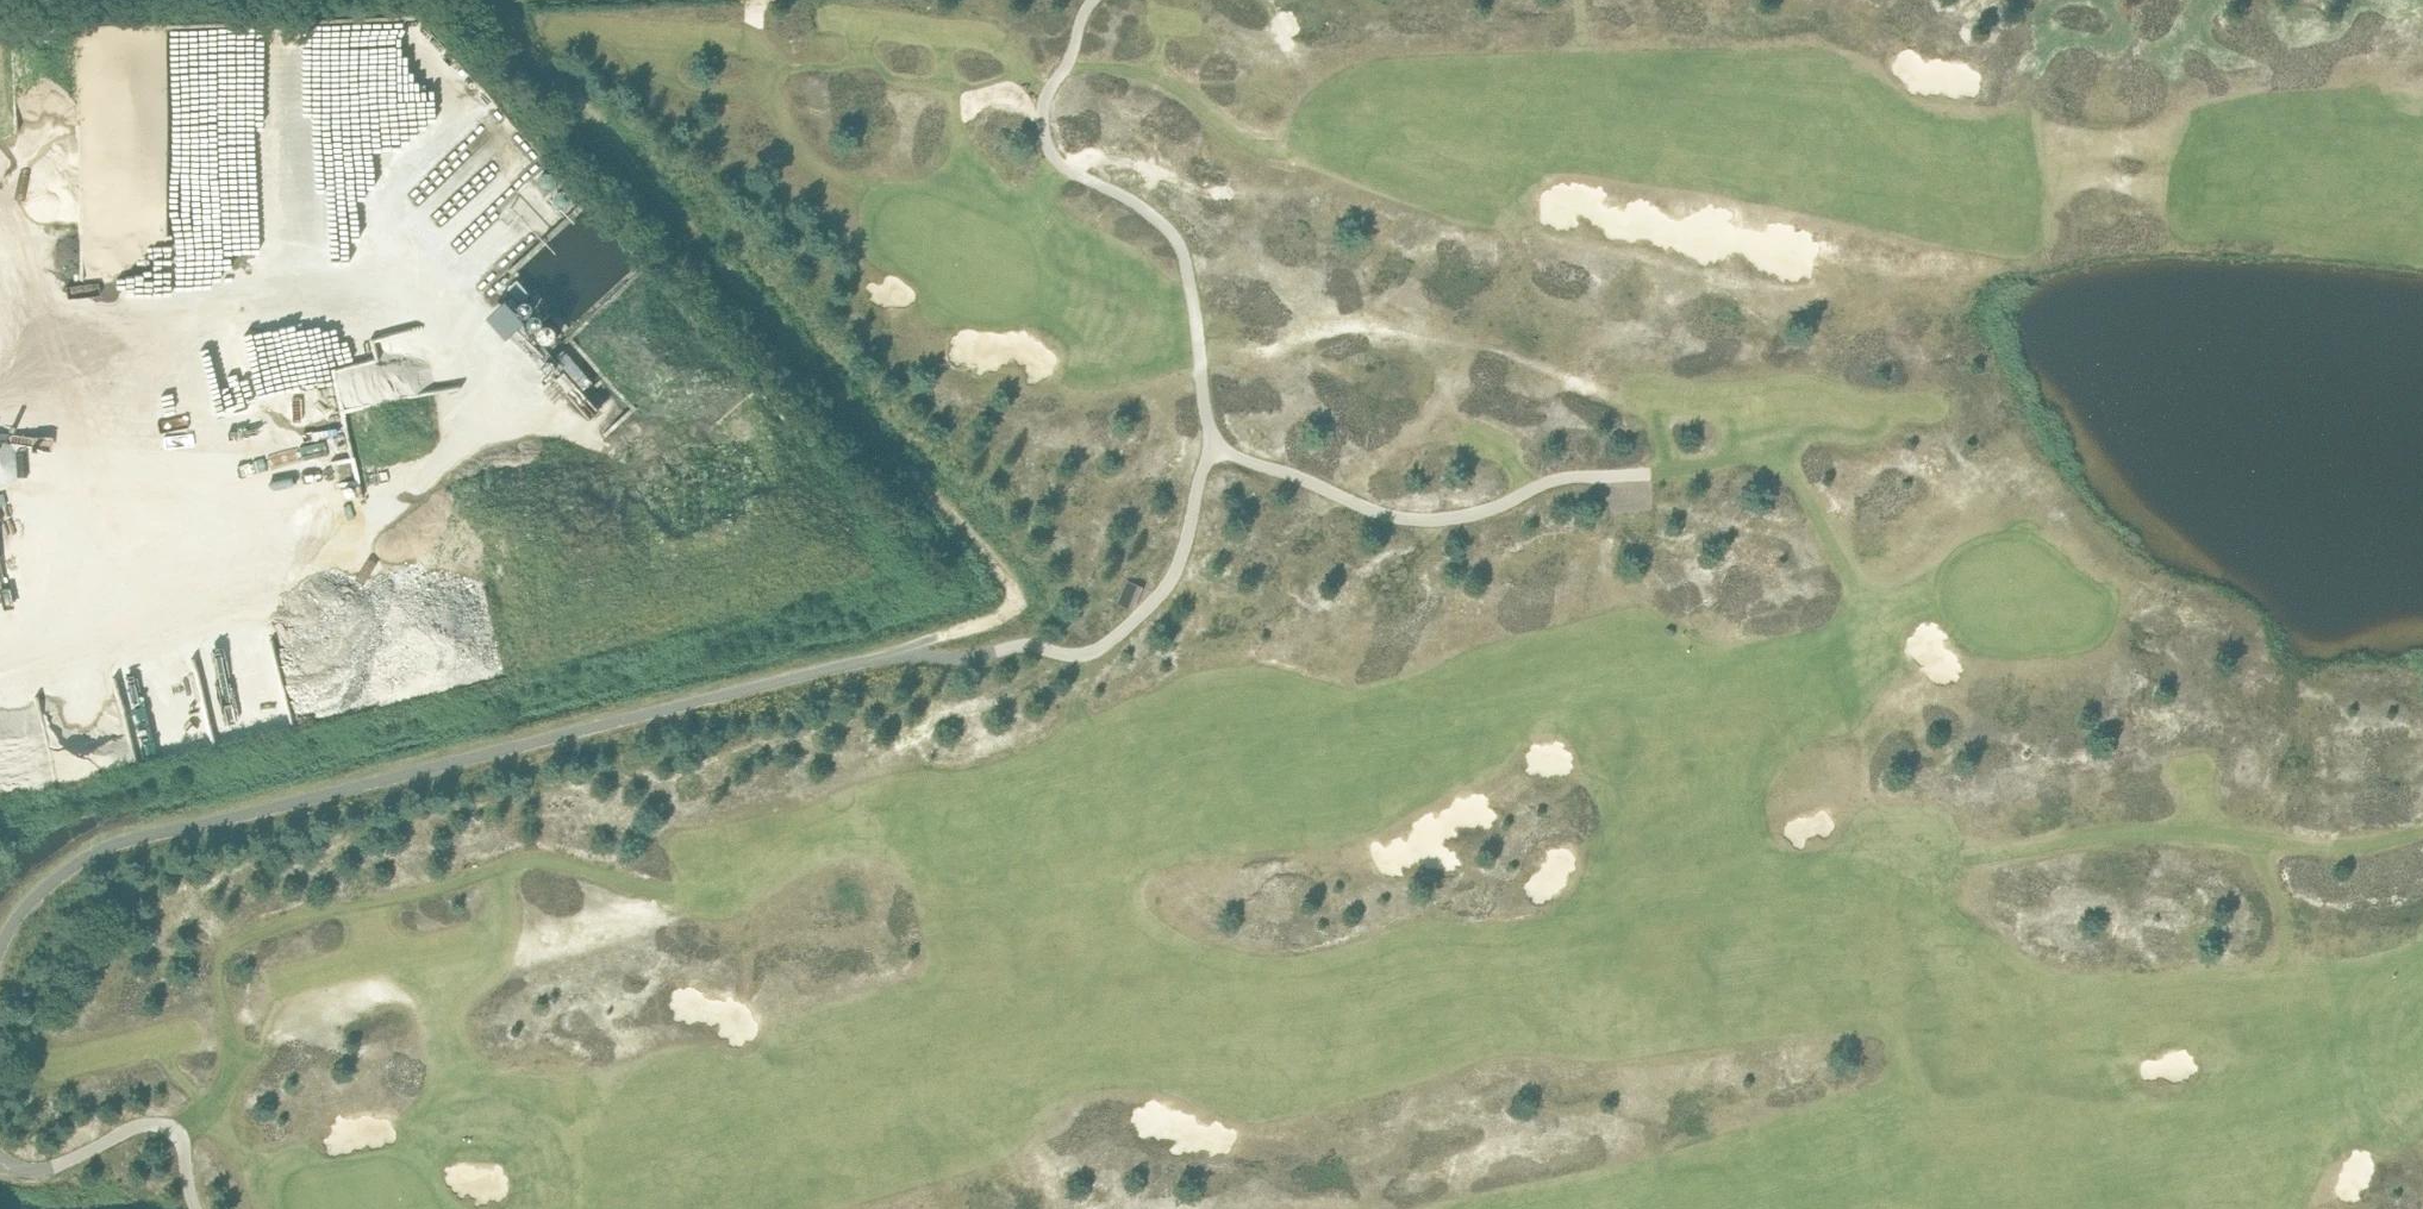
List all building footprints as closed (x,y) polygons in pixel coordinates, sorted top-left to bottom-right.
[(132,653),(131,695),(196,695),(197,654),(132,653)]
